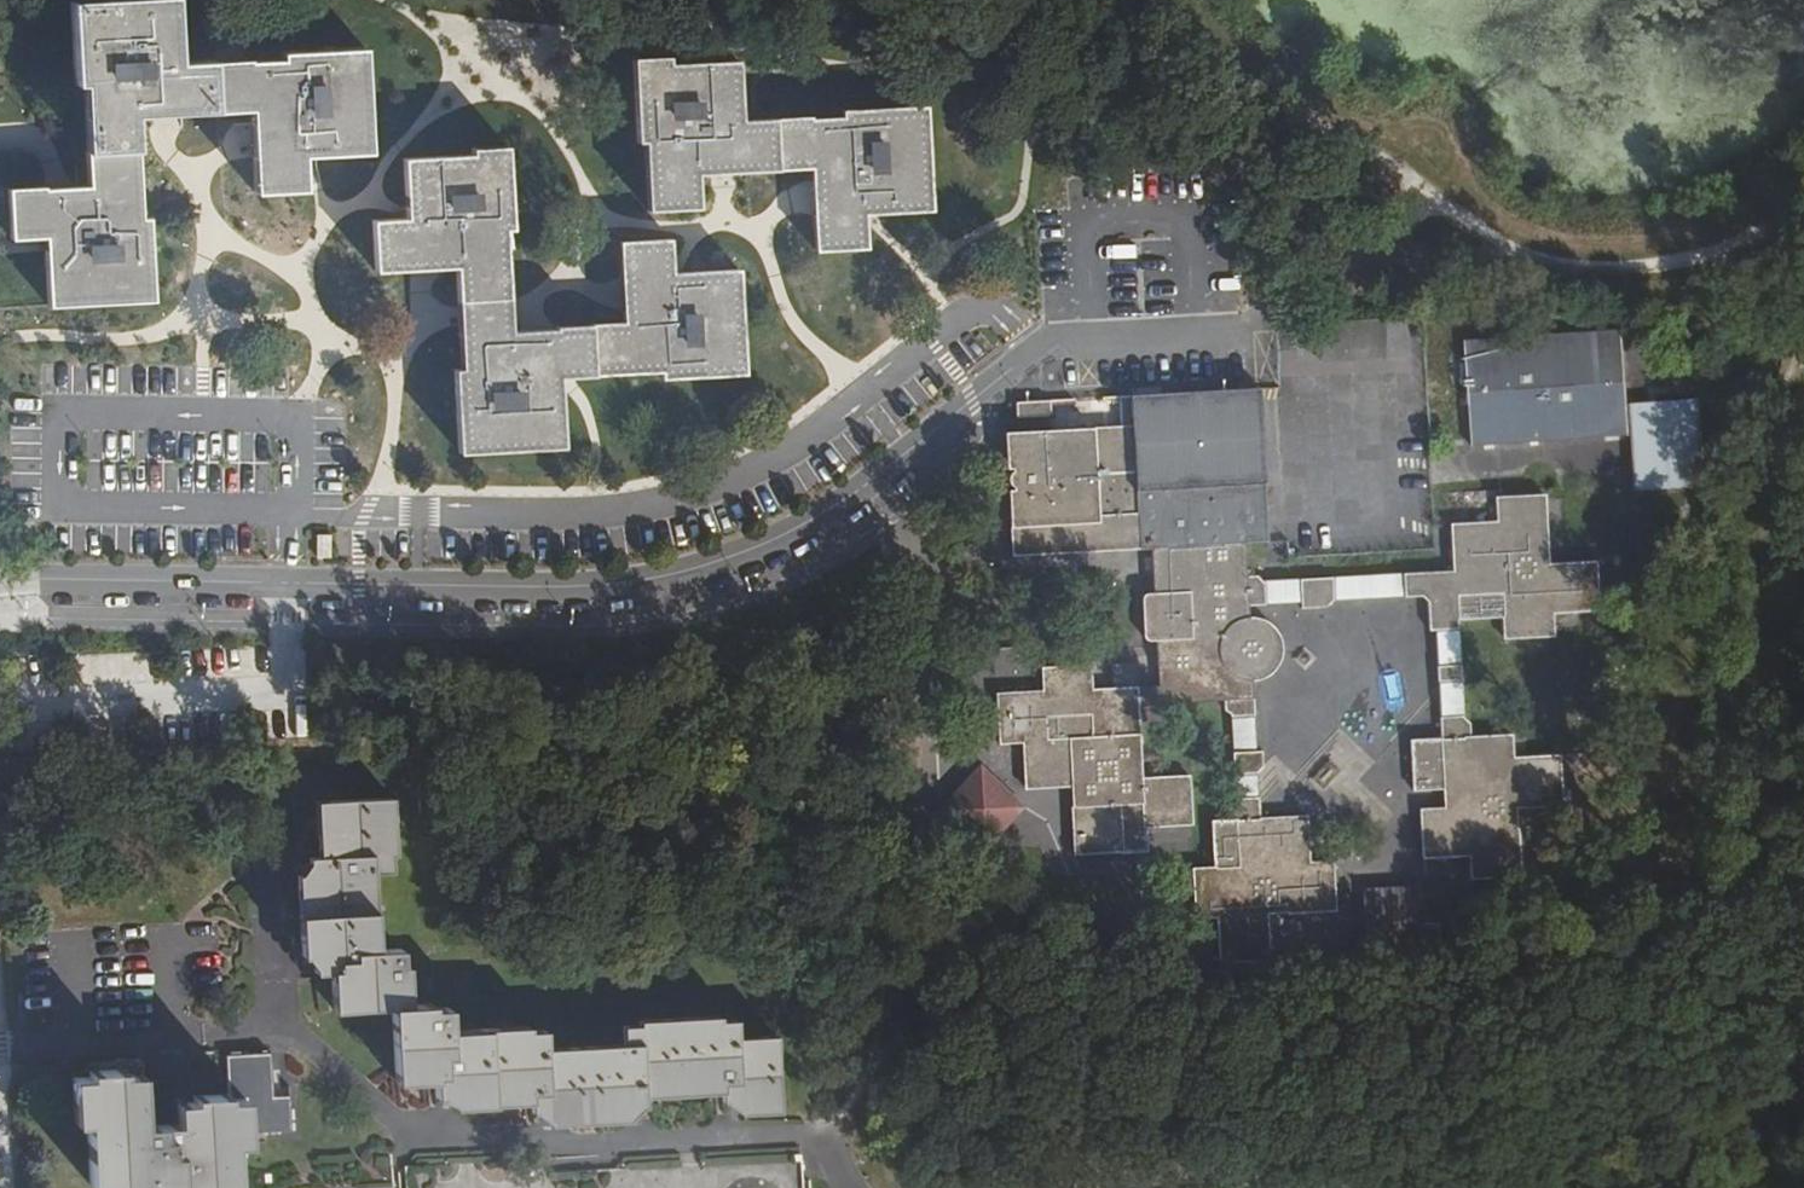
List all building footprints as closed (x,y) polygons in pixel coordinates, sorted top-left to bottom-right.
[(367,153),(361,51),(280,55),(280,61),(248,63),(246,61),(177,64),(173,0),(125,0),(70,3),(74,85),(80,85),(83,128),(86,187),(57,189),(41,190),(39,187),(6,189),(9,240),(44,238),(47,307),(148,302),(143,219),(137,219),(133,116),(163,115),(248,111),(249,131),(253,192),(301,190),(299,157),(367,153)] [(861,219),(928,216),(923,113),(840,116),(841,124),(810,125),(809,122),(738,125),(736,66),(664,70),(664,62),(631,63),(636,146),(643,146),(646,213),(695,212),(693,177),(721,176),(810,172),(811,199),(813,254),(862,252),(861,219)] [(659,381),(740,377),(737,274),(668,277),(666,244),(617,246),(621,327),(552,330),(552,334),(506,335),(505,316),(502,257),(500,233),(508,233),(503,150),(468,151),(467,157),(401,161),(404,222),(371,223),(374,274),(423,271),(453,270),(456,319),(459,374),(453,374),(457,455),(557,450),(553,381),(658,376),(659,381)] [(1625,327),(1578,330),(1586,431),(1587,439),(1631,437),(1625,327)] [(1586,431),(1578,330),(1466,337),(1472,437),(1586,431)] [(1004,429),(1010,553),(1150,546),(1152,593),(1142,594),(1144,638),(1156,639),(1159,686),(1092,689),(1090,665),(1072,666),(1039,667),(1041,692),(996,694),(1001,745),(1023,743),(1025,790),(1071,787),(1074,855),(1146,851),(1145,827),(1191,825),(1189,776),(1142,778),(1139,711),(1185,709),(1184,703),(1225,701),(1225,709),(1225,711),(1227,713),(1230,713),(1234,803),(1229,803),(1231,821),(1212,822),(1214,869),(1193,869),(1195,919),(1218,918),(1219,963),(1268,960),(1266,916),(1334,912),(1332,861),(1309,862),(1307,816),(1260,818),(1258,768),(1263,767),(1262,751),(1256,751),(1254,683),(1265,679),(1270,675),(1276,669),(1279,663),(1281,657),(1282,651),(1282,643),(1280,636),(1277,630),(1272,625),(1267,620),(1258,616),(1249,613),(1248,605),(1302,603),(1303,606),(1328,606),(1331,600),(1423,596),(1429,602),(1430,631),(1435,630),(1441,739),(1411,740),(1414,790),(1443,789),(1445,809),(1421,809),(1423,858),(1470,856),(1471,879),(1522,876),(1519,828),(1518,827),(1516,808),(1563,805),(1560,755),(1514,757),(1513,734),(1471,736),(1471,723),(1464,716),(1458,617),(1504,615),(1504,636),(1554,634),(1553,611),(1600,609),(1596,560),(1550,562),(1546,493),(1495,495),(1497,519),(1450,522),(1454,571),(1260,581),(1260,576),(1247,577),(1244,540),(1271,540),(1262,389),(1118,396),(1120,424),(1004,429)] [(1050,416),(1049,401),(1015,403),(1015,418),(1050,416)] [(1586,431),(1472,437),(1473,445),(1587,439),(1586,431)] [(1359,754),(1393,754),(1392,677),(1358,677),(1359,754)] [(980,761),(932,808),(976,852),(1023,805),(980,761)] [(727,1111),(765,1109),(761,1036),(721,1037),(721,1020),(705,1020),(705,1014),(630,1017),(631,1023),(614,1025),(615,1044),(535,1048),(534,1030),(517,1030),(517,1024),(438,1028),(437,1006),(421,1007),(420,1000),(393,1001),(391,962),(384,962),(384,945),(365,946),(360,866),(379,866),(378,847),(383,847),(381,795),(310,798),(313,852),(308,852),(302,863),(297,872),(288,872),(293,946),(303,945),(304,952),(309,958),(315,965),(321,965),(322,1002),(380,1001),(384,1073),(420,1071),(434,1084),(441,1091),(441,1101),(518,1097),(529,1103),(537,1107),(538,1121),(613,1117),(613,1107),(624,1097),(632,1090),(704,1086),(712,1092),(720,1098),(726,1097),(727,1111)] [(1374,964),(1427,961),(1423,886),(1370,889),(1373,938),(1374,964)] [(228,1130),(246,1130),(245,1122),(282,1119),(281,1093),(266,1093),(263,1057),(221,1058),(223,1089),(188,1091),(189,1098),(172,1099),(156,1081),(148,1081),(142,1081),(141,1075),(121,1076),(121,1071),(89,1072),(89,1078),(69,1080),(71,1121),(85,1121),(88,1182),(109,1181),(110,1186),(132,1186),(133,1187),(232,1187),(228,1130)]
